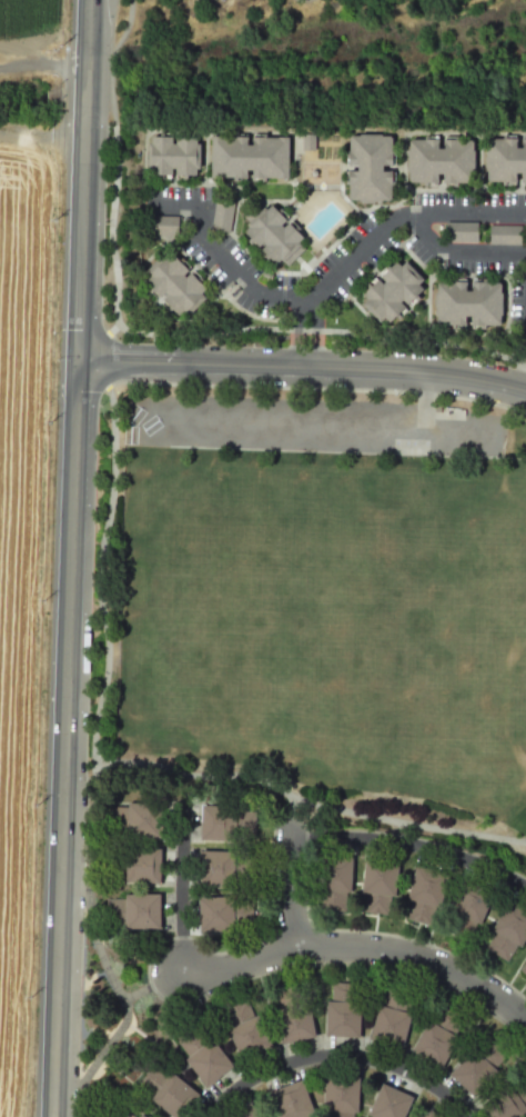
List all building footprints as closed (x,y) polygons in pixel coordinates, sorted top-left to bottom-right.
[(353,139),(395,139),(395,210),(353,210),(353,139)] [(213,140),(292,140),(292,186),(213,186),(213,140)] [(152,141),(200,141),(200,182),(152,181),(152,141)] [(413,191),(413,142),(475,143),(474,191),(413,191)] [(490,143),(525,144),(525,187),(489,187),(490,143)] [(237,227),(269,200),(312,250),(281,277),(237,227)] [(148,215),(178,216),(178,240),(148,240),(148,215)] [(477,241),(477,222),(446,222),(446,241),(477,241)] [(489,244),(519,244),(520,226),(489,225),(489,244)] [(172,255),(204,289),(201,292),(205,297),(185,316),(181,311),(178,315),(145,280),(150,277),(145,271),(163,253),(168,259),(172,255)] [(429,295),(396,330),(365,300),(398,265),(429,295)] [(439,283),(503,285),(503,333),(438,332),(439,283)] [(162,837),(162,802),(128,802),(128,806),(109,806),(108,831),(128,831),(128,836),(162,837)] [(201,805),(201,839),(235,839),(235,835),(254,836),(255,810),(236,809),(236,806),(201,805)] [(160,882),(161,849),(127,848),(127,852),(107,851),(107,877),(125,878),(125,881),(160,882)] [(200,850),(200,884),(234,885),(234,880),(254,880),(254,855),(234,855),(234,850),(200,850)] [(352,857),(318,855),(316,889),(321,889),(320,909),(345,910),(346,891),(351,891),(352,857)] [(398,860),(365,856),(361,890),(365,891),(363,910),(388,914),(391,895),(395,895),(398,860)] [(448,874),(415,865),(407,899),(411,899),(406,918),(431,925),(435,906),(439,907),(448,874)] [(494,892),(463,879),(449,910),(453,912),(445,930),(468,940),(476,922),(481,924),(494,892)] [(160,927),(160,894),(125,894),(125,898),(105,898),(107,924),(125,924),(125,928),(160,927)] [(199,896),(200,930),(234,929),(234,925),(253,925),(253,898),(233,899),(233,895),(199,896)] [(509,899),(492,929),(495,931),(485,948),(507,961),(517,945),(520,947),(525,938),(525,909),(509,899)] [(325,1035),(360,1037),(361,1003),(356,1001),(357,983),(332,981),(331,1000),(327,1000),(325,1035)] [(282,1041),(315,1037),(310,1003),(306,1003),(303,984),(277,988),(281,1007),(276,1008),(282,1041)] [(370,1038),(402,1047),(412,1014),(408,1013),(413,994),(388,987),(383,1006),(380,1005),(370,1038)] [(241,1060),(272,1046),(257,1015),(254,1016),(245,999),(222,1009),(230,1027),(226,1028),(241,1060)] [(412,1050),(429,1019),(433,1021),(443,1005),(464,1018),(455,1035),(458,1037),(442,1067),(412,1050)] [(205,1087),(233,1067),(212,1039),(209,1041),(198,1026),(176,1041),(188,1057),(184,1059),(205,1087)] [(448,1075),(472,1048),(475,1051),(488,1037),(507,1054),(495,1067),(498,1070),(475,1097),(448,1075)] [(199,1094),(171,1073),(169,1076),(153,1064),(138,1084),(153,1096),(150,1099),(173,1116),(180,1116),(199,1094)] [(353,1113),(353,1116),(327,1116),(327,1111),(323,1111),(324,1077),(357,1077),(357,1113),(353,1113)] [(270,1091),(279,1116),(311,1116),(310,1114),(313,1111),(301,1079),(270,1091)] [(490,1116),(523,1116),(525,1115),(525,1079),(513,1088),(509,1085),(482,1106),(490,1116)] [(413,1097),(404,1116),(371,1116),(372,1116),(367,1115),(382,1083),(413,1097)] [(233,1116),(263,1116),(250,1103),(233,1116)] [(121,1116),(143,1116),(128,1107),(121,1116)] [(429,1108),(421,1116),(438,1116),(429,1108)]
